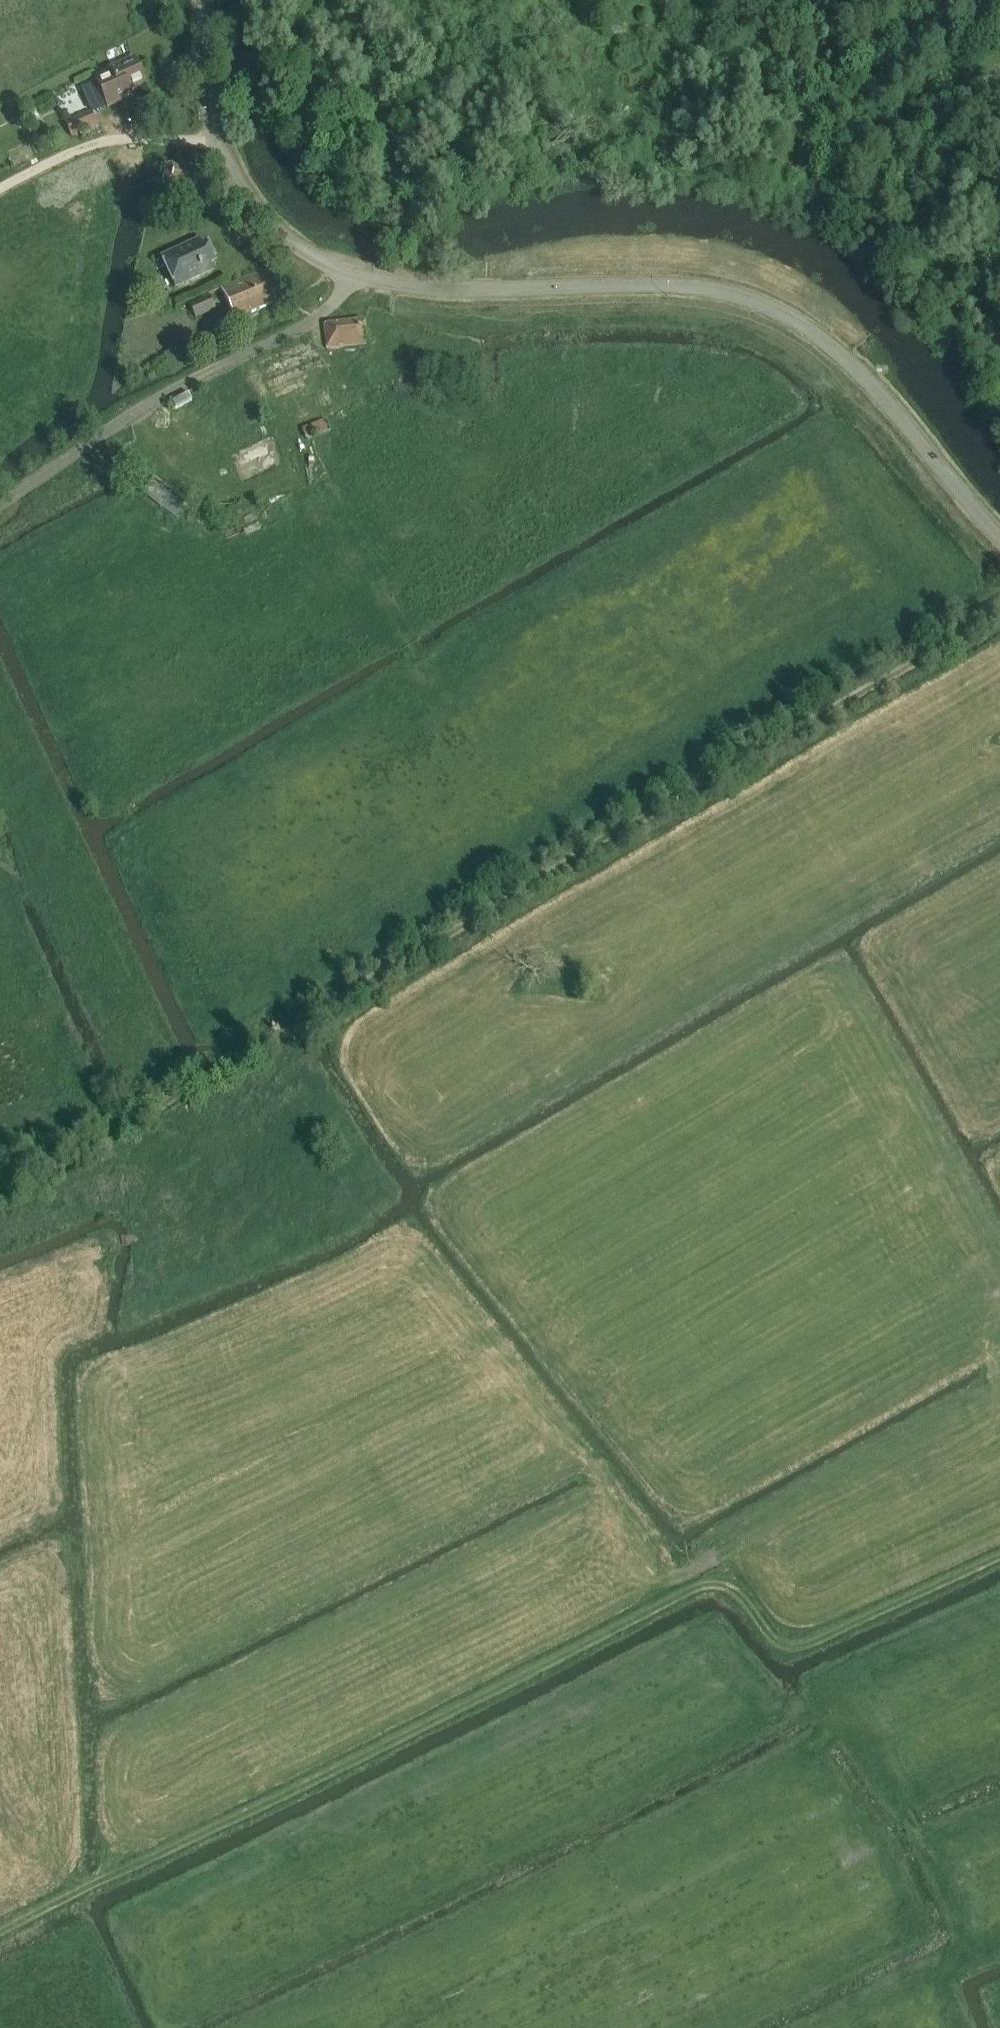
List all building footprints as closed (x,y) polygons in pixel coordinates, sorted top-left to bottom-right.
[(134,59),(109,70),(111,74),(95,81),(96,84),(88,87),(86,91),(93,109),(98,111),(132,97),(130,92),(146,85),(134,59)] [(66,125),(72,138),(97,126),(92,113),(66,125)] [(193,163),(192,167),(174,162),(173,164),(170,164),(166,186),(189,191),(190,186),(198,188),(203,166),(193,163)] [(200,243),(163,259),(176,288),(212,272),(210,267),(216,264),(208,247),(202,249),(200,243)] [(262,270),(222,288),(236,320),(276,302),(262,270)] [(211,297),(192,306),(197,319),(217,310),(211,297)] [(364,321),(325,324),(327,349),(366,345),(364,321)] [(308,439),(333,428),(328,418),(303,428),(308,439)] [(156,477),(145,489),(175,517),(186,505),(156,477)]
